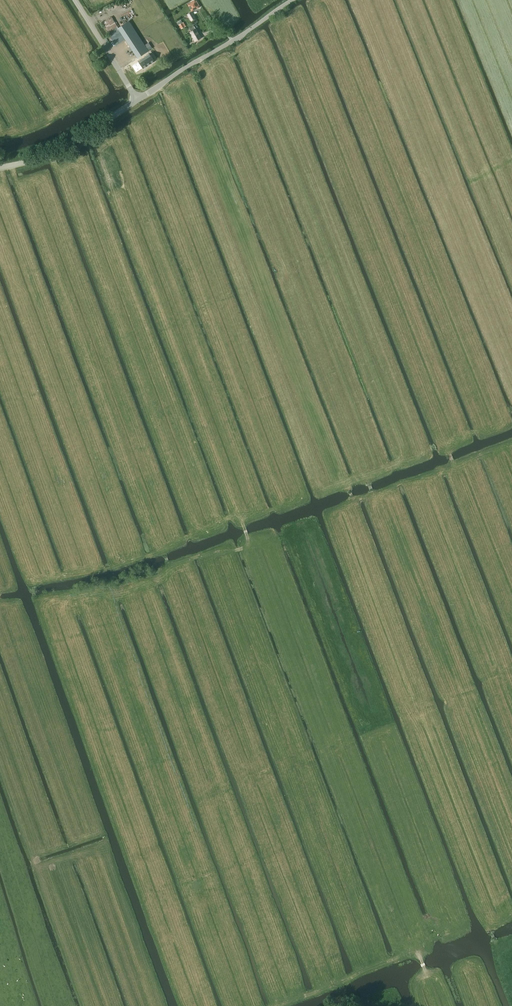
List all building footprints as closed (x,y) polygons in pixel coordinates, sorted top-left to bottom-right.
[(199,6),(196,1),(194,1),(188,5),(192,11),(198,8),(198,7),(199,6)] [(187,14),(190,20),(195,18),(191,12),(187,14)] [(111,39),(116,45),(125,39),(118,28),(111,17),(102,23),(112,38),(111,39)] [(118,28),(125,39),(138,57),(148,50),(133,28),(135,26),(131,20),(118,28)] [(190,28),(191,31),(190,32),(195,41),(201,37),(194,25),(190,28)] [(143,68),(154,61),(150,54),(139,61),(143,68)]
